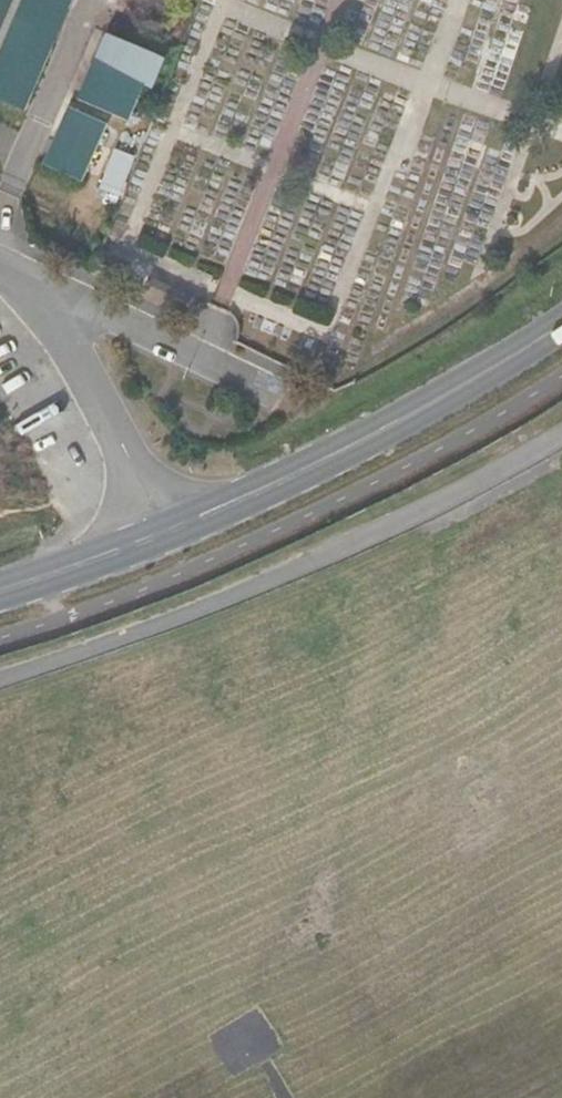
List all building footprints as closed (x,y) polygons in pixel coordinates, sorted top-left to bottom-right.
[(0,6),(0,95),(22,105),(68,0),(3,0),(0,6)] [(134,121),(163,54),(106,29),(77,96),(134,121)] [(103,125),(69,110),(46,167),(79,181),(103,125)] [(122,192),(136,154),(116,147),(103,185),(122,192)]
